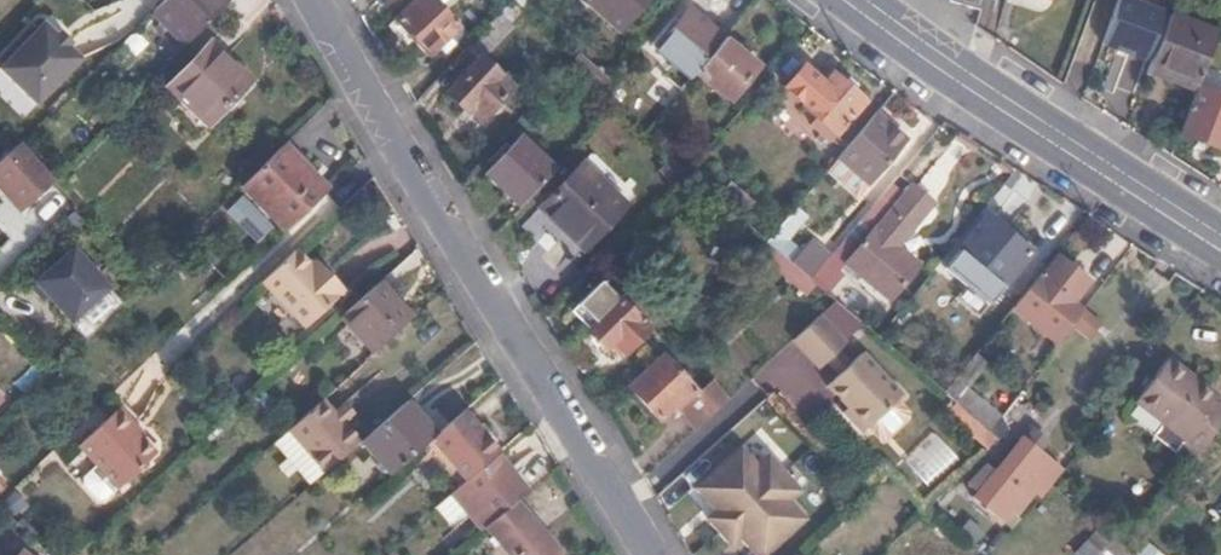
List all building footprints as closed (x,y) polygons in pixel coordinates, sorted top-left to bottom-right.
[(228,0),(165,0),(153,12),(186,44),(229,1),(228,0)] [(456,28),(437,8),(430,0),(413,0),(393,17),(427,54),(435,48),(441,54),(454,42),(447,35),(456,28)] [(437,8),(446,0),(430,0),(437,8)] [(523,6),(516,0),(511,0),(468,45),(478,55),(443,92),(461,111),(465,106),(479,118),(510,86),(481,59),(513,26),(508,22),(523,6)] [(643,0),(586,0),(618,29),(643,0)] [(984,0),(951,0),(950,3),(981,12),(984,0)] [(1102,43),(1144,58),(1163,10),(1137,0),(1119,0),(1102,43)] [(695,72),(723,36),(687,9),(656,49),(690,78),(695,72)] [(1168,15),(1147,69),(1196,88),(1217,34),(1168,15)] [(41,22),(0,64),(0,71),(36,105),(79,59),(66,46),(70,42),(58,31),(54,35),(41,22)] [(758,64),(723,36),(695,72),(729,100),(758,64)] [(208,124),(252,79),(211,39),(167,84),(208,124)] [(805,62),(790,49),(770,73),(784,86),(802,66),(805,62)] [(598,96),(608,83),(574,56),(564,68),(598,96)] [(820,82),(802,66),(784,86),(783,88),(802,102),(801,104),(815,116),(808,123),(829,140),(863,100),(829,71),(820,82)] [(1178,133),(1220,150),(1220,99),(1196,88),(1178,133)] [(904,140),(871,112),(839,151),(872,179),(904,140)] [(484,174),(519,207),(555,169),(521,137),(484,174)] [(19,142),(0,159),(0,189),(7,196),(12,192),(25,207),(54,180),(19,142)] [(327,190),(283,143),(241,185),(284,231),(327,190)] [(872,179),(839,151),(826,166),(859,194),(872,179)] [(582,250),(624,207),(581,163),(538,205),(582,250)] [(892,243),(929,199),(908,181),(843,258),(886,298),(915,264),(892,243)] [(805,217),(792,206),(764,239),(770,245),(784,256),(808,277),(828,254),(810,238),(798,249),(787,239),(805,217)] [(1003,285),(1033,252),(990,215),(960,250),(1003,285)] [(805,292),(814,282),(808,277),(784,256),(770,245),(761,253),(805,292)] [(108,287),(72,247),(29,286),(42,300),(50,293),(57,301),(57,308),(70,322),(108,287)] [(1003,285),(960,250),(943,269),(986,304),(1003,285)] [(308,267),(294,251),(259,284),(304,329),(343,291),(328,274),(320,280),(308,267)] [(1059,338),(1082,307),(1073,298),(1087,281),(1056,257),(1019,304),(1059,338)] [(315,260),(308,267),(320,280),(328,274),(315,260)] [(419,313),(387,274),(347,309),(380,348),(419,313)] [(648,329),(619,299),(603,283),(592,293),(571,314),(604,349),(613,341),(624,353),(648,329)] [(843,344),(817,315),(789,340),(816,370),(843,344)] [(843,344),(816,370),(827,383),(855,358),(843,344)] [(860,354),(855,358),(827,383),(822,387),(842,410),(840,413),(858,434),(864,429),(896,398),(898,396),(860,354)] [(675,412),(691,430),(722,401),(707,384),(698,393),(663,356),(630,386),(659,418),(674,404),(678,409),(675,412)] [(1220,424),(1220,408),(1213,402),(1218,394),(1167,357),(1136,398),(1201,449),(1220,424)] [(996,414),(953,377),(942,391),(954,401),(985,427),(996,414)] [(373,429),(337,386),(286,432),(322,473),(336,461),(370,432),(373,429)] [(443,427),(415,394),(373,429),(370,432),(398,466),(432,436),(443,427)] [(910,413),(896,398),(864,429),(877,442),(884,443),(908,420),(910,413)] [(989,431),(988,430),(985,427),(954,401),(945,409),(988,447),(997,438),(989,431)] [(153,451),(131,427),(133,423),(117,406),(74,447),(92,465),(114,488),(153,451)] [(463,410),(443,427),(432,436),(467,478),(497,452),(463,410)] [(989,431),(997,438),(1008,427),(1001,416),(989,431)] [(322,473),(286,432),(272,444),(284,459),(275,467),(286,480),(295,472),(307,486),(322,473)] [(955,459),(935,437),(904,464),(925,486),(955,459)] [(1039,496),(1061,469),(1023,438),(995,470),(988,464),(969,486),(975,491),(972,495),(1003,521),(1006,517),(1010,519),(1033,494),(1039,496)] [(792,517),(773,497),(782,488),(755,459),(746,467),(727,447),(682,488),(701,508),(692,517),(719,545),(728,537),(744,554),(750,554),(792,517)] [(527,490),(497,452),(467,478),(450,492),(465,509),(465,510),(481,529),(486,525),(496,516),(517,498),(527,490)] [(104,497),(114,488),(92,465),(83,474),(82,482),(97,498),(104,497)] [(465,510),(450,492),(436,504),(451,522),(465,510)] [(517,498),(496,516),(486,525),(510,554),(556,554),(560,552),(517,498)] [(922,528),(893,554),(949,554),(922,528)] [(1124,547),(1115,539),(1099,554),(1134,554),(1124,547)]
